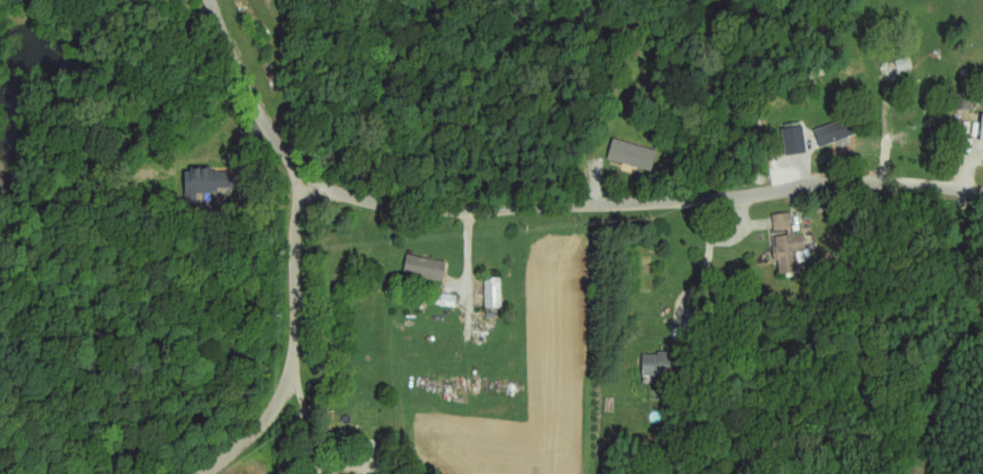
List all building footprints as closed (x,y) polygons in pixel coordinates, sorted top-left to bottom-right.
[(824,149),(860,135),(853,117),(817,131),(824,149)] [(785,126),(788,157),(809,154),(805,123),(785,126)] [(659,151),(616,140),(610,161),(654,172),(659,151)] [(775,215),(780,275),(803,273),(801,260),(809,259),(805,212),(775,215)] [(449,264),(410,255),(406,274),(445,283),(449,264)] [(504,279),(488,279),(488,310),(504,310),(504,279)] [(676,377),(676,353),(645,353),(645,377),(676,377)]
